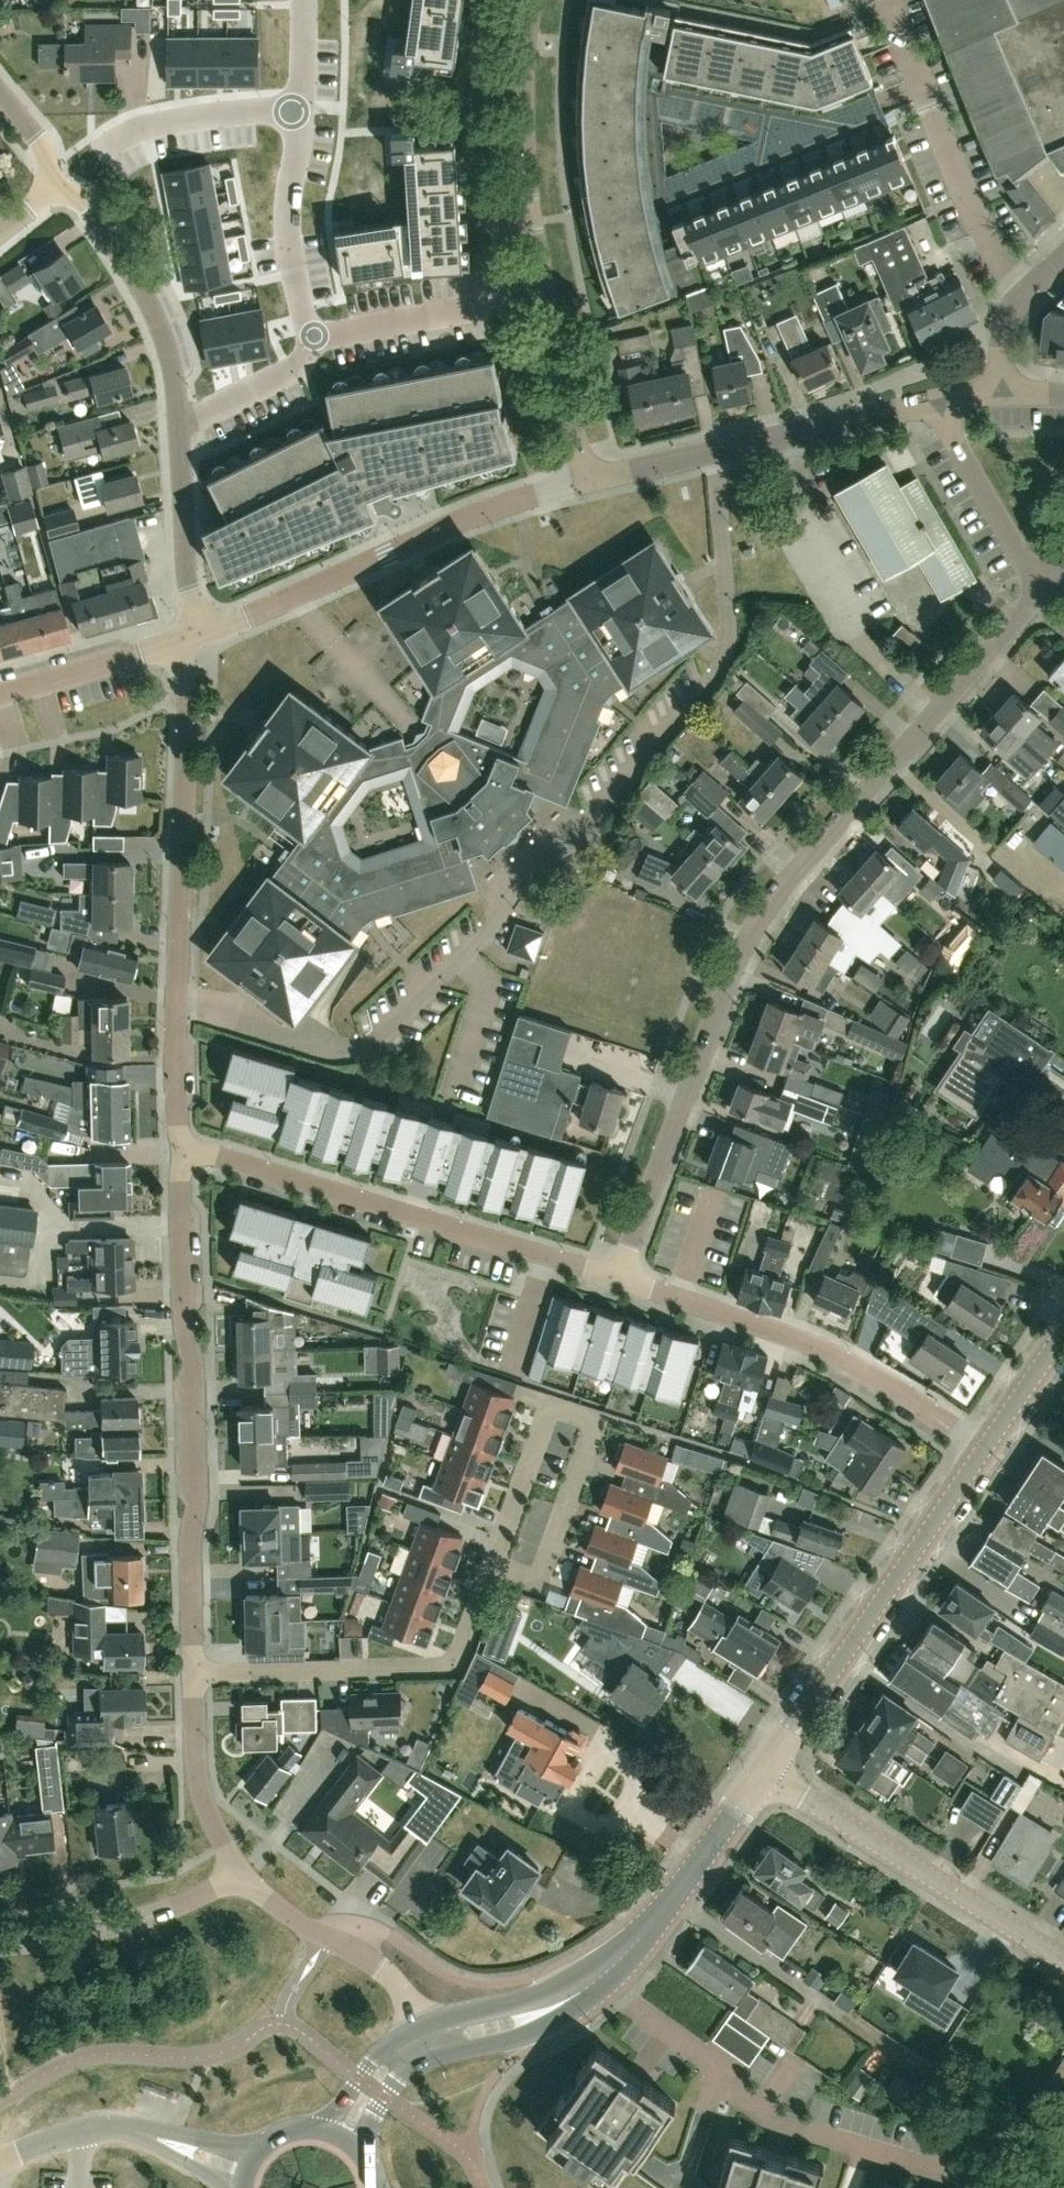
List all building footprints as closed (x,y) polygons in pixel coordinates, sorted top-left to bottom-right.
[(392,68),(422,72),(424,59),(436,61),(435,68),(437,68),(438,61),(441,62),(455,64),(460,31),(467,32),(467,30),(460,29),(461,25),(464,0),(421,0),(415,48),(395,46),(393,55),(394,55),(392,68)] [(671,291),(659,256),(650,222),(644,187),(640,152),(638,116),(639,81),(642,45),(645,31),(666,35),(669,20),(669,19),(671,9),(647,4),(646,9),(615,3),(616,0),(589,0),(582,38),(579,77),(578,117),(579,156),(584,196),(591,235),(601,273),(609,295),(614,293),(620,310),(671,291)] [(1019,201),(1032,192),(1019,176),(1048,153),(1063,173),(1063,0),(926,0),(948,54),(1003,190),(1009,188),(1019,201)] [(137,20),(137,5),(123,5),(123,20),(137,20)] [(168,5),(168,14),(182,14),(182,5),(168,5)] [(214,8),(214,17),(227,17),(227,8),(214,8)] [(227,8),(227,17),(241,17),(241,8),(227,8)] [(812,42),(676,15),(664,73),(817,104),(873,81),(851,26),(812,42)] [(131,55),(131,24),(88,24),(88,43),(69,43),(69,78),(116,78),(116,55),(131,55)] [(167,37),(167,86),(198,86),(198,36),(167,37)] [(198,36),(198,86),(229,86),(228,36),(198,36)] [(228,36),(229,86),(259,85),(259,36),(228,36)] [(423,132),(393,134),(394,147),(393,147),(394,157),(414,155),(422,271),(464,268),(464,267),(471,266),(471,264),(464,265),(462,236),(469,236),(469,234),(462,235),(460,206),(467,206),(467,204),(460,204),(456,143),(438,144),(438,143),(438,137),(436,137),(437,144),(424,145),(423,132)] [(701,263),(912,178),(894,133),(673,222),(688,260),(698,256),(701,263)] [(211,161),(163,170),(168,200),(217,191),(211,161)] [(235,175),(226,177),(228,190),(237,189),(235,175)] [(237,189),(228,190),(231,203),(240,202),(237,189)] [(1034,234),(1056,217),(1035,189),(1032,192),(1019,201),(1014,205),(1034,234)] [(217,191),(168,200),(174,230),(222,221),(217,191)] [(228,251),(222,221),(174,230),(180,260),(228,251)] [(400,227),(337,237),(343,279),(363,276),(374,274),(374,275),(375,281),(377,281),(375,274),(406,269),(400,227)] [(905,289),(926,280),(928,279),(905,233),(903,234),(900,227),(866,241),(869,247),(882,276),(891,296),(905,289)] [(246,232),(237,234),(239,247),(248,246),(246,232)] [(248,246),(239,247),(242,260),(251,259),(248,246)] [(63,251),(35,269),(27,274),(20,263),(1,275),(0,276),(0,299),(6,308),(17,301),(12,292),(30,280),(37,289),(44,283),(54,299),(82,281),(63,251)] [(228,251),(180,260),(185,290),(233,281),(228,251)] [(747,264),(733,270),(738,283),(752,278),(747,264)] [(948,284),(942,272),(929,279),(928,279),(926,280),(952,331),(977,319),(959,278),(948,284)] [(365,291),(365,280),(351,280),(351,306),(396,306),(396,291),(365,291)] [(926,280),(906,289),(905,289),(891,296),(898,310),(909,304),(926,344),(952,331),(926,280)] [(837,285),(836,282),(813,293),(825,321),(838,315),(862,368),(884,359),(882,353),(889,350),(881,332),(890,328),(876,297),(848,310),(837,285)] [(690,312),(715,303),(709,285),(686,294),(690,312)] [(240,289),(227,291),(229,300),(242,298),(240,289)] [(227,291),(214,294),(216,303),(229,300),(227,291)] [(0,351),(0,354),(5,363),(33,347),(37,353),(69,334),(77,347),(78,346),(84,355),(100,347),(94,337),(109,329),(95,306),(79,315),(73,306),(27,334),(27,335),(0,351)] [(262,307),(231,313),(240,361),(271,355),(262,307)] [(1062,318),(1063,312),(1050,310),(1045,316),(1041,348),(1057,350),(1056,356),(1063,358),(1063,318),(1062,318)] [(231,313),(200,318),(209,367),(240,361),(231,313)] [(808,351),(792,315),(777,322),(806,386),(840,371),(827,343),(808,351)] [(762,316),(753,319),(756,329),(757,330),(766,327),(762,316)] [(658,375),(667,415),(694,409),(690,385),(706,382),(697,340),(693,322),(673,327),(677,346),(681,345),(684,358),(672,361),(675,372),(658,375)] [(724,402),(751,396),(744,362),(760,358),(740,324),(724,327),(731,360),(715,363),(724,402)] [(621,353),(652,346),(649,332),(618,338),(621,353)] [(394,489),(518,452),(506,412),(504,413),(503,408),(501,398),(503,398),(495,356),(351,385),(328,390),(333,419),(335,430),(329,432),(324,422),(210,479),(228,515),(204,527),(209,538),(205,539),(221,577),(378,513),(370,493),(392,483),(393,484),(394,489)] [(10,393),(28,386),(14,362),(2,370),(10,393)] [(643,378),(640,363),(624,367),(629,392),(633,391),(639,420),(667,415),(658,375),(643,378)] [(132,391),(124,364),(64,383),(69,398),(94,390),(97,402),(132,391)] [(27,410),(59,401),(54,384),(22,393),(27,410)] [(100,429),(97,416),(57,426),(66,459),(101,449),(102,455),(136,446),(129,422),(100,429)] [(0,441),(0,466),(15,462),(8,439),(0,441)] [(32,486),(48,482),(42,460),(26,465),(32,486)] [(902,487),(888,462),(838,491),(884,573),(917,554),(942,597),(975,578),(918,478),(902,487)] [(11,497),(30,491),(23,466),(4,472),(11,497)] [(75,476),(79,493),(82,505),(104,499),(106,509),(140,500),(134,475),(105,482),(101,469),(75,476)] [(15,533),(39,526),(31,499),(7,506),(15,533)] [(77,528),(71,508),(43,518),(48,537),(77,529),(77,528)] [(114,622),(149,612),(139,576),(146,575),(141,560),(145,559),(134,520),(129,518),(88,529),(114,622)] [(114,622),(88,529),(48,540),(64,597),(69,596),(79,632),(114,622)] [(709,625),(659,548),(640,560),(636,553),(573,594),(574,596),(551,611),(582,656),(609,696),(613,692),(630,681),(632,685),(694,644),(690,637),(709,625)] [(479,568),(467,549),(389,600),(401,619),(395,623),(435,686),(422,718),(432,723),(448,728),(466,682),(512,652),(547,666),(552,676),(582,656),(551,611),(528,626),(487,563),(479,568)] [(21,596),(17,581),(4,584),(10,606),(11,606),(24,651),(46,645),(32,593),(21,596)] [(46,645),(70,638),(55,587),(32,593),(46,645)] [(24,651),(11,606),(10,606),(0,609),(0,611),(3,622),(0,623),(0,655),(1,658),(24,651)] [(911,651),(922,638),(903,622),(892,634),(911,651)] [(824,672),(806,692),(809,695),(816,702),(844,727),(846,725),(848,727),(851,727),(858,719),(858,716),(856,714),(864,705),(839,684),(849,673),(822,648),(811,661),(824,672)] [(567,805),(602,720),(598,718),(606,700),(609,696),(582,656),(552,676),(558,686),(528,759),(543,765),(532,791),(567,805)] [(1048,674),(1063,689),(1063,656),(1048,674)] [(744,698),(782,731),(782,730),(768,717),(777,706),(747,680),(745,682),(736,692),(744,698)] [(834,748),(841,741),(840,736),(838,734),(844,727),(816,702),(809,695),(806,692),(796,684),(787,694),(799,706),(797,708),(808,718),(800,727),(825,749),(827,746),(830,748),(834,748)] [(1028,705),(1013,692),(997,711),(1047,754),(1059,740),(1053,736),(1051,738),(1032,722),(1039,714),(1036,712),(1039,709),(1031,702),(1028,705)] [(305,708),(287,695),(232,768),(250,782),(245,788),(304,833),(288,855),(330,889),(351,863),(342,856),(331,821),(363,778),(411,762),(406,746),(403,736),(369,747),(310,702),(305,708)] [(771,744),(782,731),(744,698),(733,710),(771,744)] [(1063,705),(1049,719),(1063,734),(1063,706),(1063,705)] [(1047,754),(997,711),(980,730),(995,743),(993,746),(1001,753),(1003,751),(1006,753),(1014,744),(1033,759),(1030,762),(1036,767),(1047,754)] [(717,726),(712,715),(704,718),(709,730),(717,726)] [(489,855),(534,813),(524,802),(532,791),(543,765),(528,759),(448,728),(432,723),(429,731),(415,744),(406,746),(411,762),(437,845),(442,860),(467,851),(482,847),(489,855)] [(680,756),(670,747),(665,751),(663,754),(674,763),(680,756)] [(764,818),(784,796),(749,766),(750,766),(731,750),(722,760),(751,787),(741,798),(764,818)] [(95,814),(93,814),(93,823),(111,824),(116,806),(116,799),(138,799),(138,786),(143,786),(143,771),(139,770),(139,753),(109,753),(108,772),(96,772),(95,814)] [(982,772),(960,753),(936,781),(957,799),(970,785),(978,792),(989,780),(1022,810),(1024,807),(1028,810),(1035,802),(1032,799),(1033,797),(992,762),(982,772)] [(803,774),(780,754),(770,766),(759,756),(750,766),(749,766),(784,796),(803,774)] [(692,764),(685,771),(691,776),(698,769),(692,764)] [(95,814),(96,772),(96,768),(65,768),(64,793),(51,793),(51,821),(49,821),(48,842),(66,841),(71,821),(71,813),(93,814),(95,814)] [(719,803),(729,791),(704,768),(693,781),(719,803)] [(49,821),(51,821),(51,793),(52,775),(21,775),(21,789),(18,789),(5,784),(0,801),(0,846),(5,845),(13,820),(49,821)] [(669,819),(681,805),(651,779),(639,792),(643,796),(645,798),(654,806),(669,819)] [(708,816),(719,803),(693,781),(682,793),(708,816)] [(645,798),(643,796),(632,808),(642,818),(654,806),(645,798)] [(1050,813),(1063,825),(1063,797),(1050,813)] [(919,866),(942,887),(944,885),(951,893),(965,856),(947,840),(957,828),(947,820),(938,830),(912,807),(897,825),(911,837),(908,840),(919,850),(922,847),(923,848),(924,847),(928,851),(933,851),(936,848),(948,859),(940,882),(920,865),(919,866)] [(1051,821),(1033,841),(1063,868),(1063,833),(1051,821)] [(730,836),(717,824),(707,836),(695,826),(687,836),(698,846),(698,845),(722,866),(728,859),(733,863),(748,846),(733,833),(730,836)] [(123,849),(123,835),(92,834),(92,848),(123,849)] [(13,878),(10,845),(5,845),(0,846),(0,879),(13,878)] [(442,860),(437,845),(360,870),(351,863),(330,889),(368,920),(372,917),(390,912),(392,916),(479,887),(467,851),(442,860)] [(722,866),(698,845),(698,846),(681,865),(649,851),(638,877),(662,887),(674,874),(696,894),(722,866)] [(895,902),(904,891),(890,879),(899,868),(877,848),(858,869),(894,902),(894,901),(895,902)] [(368,920),(330,889),(288,855),(271,877),(269,876),(224,935),(231,940),(216,960),(289,1016),(303,998),(309,1002),(356,941),(352,939),(364,923),(368,920)] [(130,895),(131,863),(94,863),(94,862),(80,861),(80,860),(63,860),(63,874),(79,874),(79,875),(94,875),(93,893),(78,893),(78,894),(130,895)] [(931,900),(942,887),(919,866),(907,879),(931,900)] [(894,902),(858,869),(838,891),(861,911),(872,898),(886,911),(894,902)] [(130,925),(130,895),(78,894),(78,909),(60,908),(60,926),(92,934),(93,925),(130,925)] [(54,914),(38,910),(36,919),(52,923),(54,914)] [(827,959),(842,935),(816,918),(800,942),(827,959)] [(858,941),(871,964),(905,945),(892,922),(858,941)] [(520,950),(542,959),(552,934),(530,925),(520,950)] [(67,950),(79,953),(75,965),(78,966),(130,979),(137,952),(102,943),(101,942),(102,939),(74,932),(72,931),(67,950)] [(956,981),(972,942),(949,932),(933,972),(956,981)] [(35,946),(0,937),(0,955),(30,963),(35,946)] [(823,991),(838,966),(827,959),(800,942),(785,966),(811,983),(823,991)] [(62,991),(66,974),(32,966),(28,983),(62,991)] [(523,967),(521,975),(521,976),(528,978),(531,970),(523,967)] [(127,1027),(127,998),(78,997),(78,1012),(63,1012),(63,1019),(58,1019),(58,1026),(63,1027),(127,1027)] [(759,1028),(790,1041),(801,1045),(801,1044),(813,1048),(818,1033),(817,1033),(823,1018),(800,1009),(800,1011),(770,1000),(759,1028)] [(892,1005),(880,1024),(898,1036),(910,1016),(892,1005)] [(1052,1049),(1005,1017),(987,1043),(965,1028),(955,1043),(963,1048),(936,1087),(975,1113),(1000,1075),(1023,1091),(1052,1049)] [(883,1049),(890,1034),(853,1018),(846,1034),(883,1049)] [(63,1027),(58,1026),(58,1033),(62,1033),(62,1040),(78,1040),(78,1041),(80,1041),(93,1042),(93,1054),(127,1055),(127,1027),(63,1027)] [(796,1058),(801,1045),(790,1041),(759,1028),(749,1056),(779,1067),(778,1070),(800,1078),(806,1080),(813,1065),(806,1062),(796,1058)] [(10,1043),(0,1041),(0,1071),(3,1071),(10,1043)] [(429,1123),(434,1105),(400,1095),(394,1113),(284,1079),(288,1065),(295,1067),(296,1066),(234,1047),(223,1082),(237,1087),(227,1119),(280,1135),(279,1137),(413,1177),(416,1169),(437,1176),(434,1184),(568,1224),(587,1162),(585,1162),(583,1170),(485,1140),(491,1122),(456,1112),(451,1129),(429,1123)] [(508,1051),(488,1114),(561,1137),(573,1099),(585,1102),(580,1119),(613,1129),(625,1089),(593,1079),(591,1085),(578,1081),(581,1074),(560,1067),(508,1051)] [(74,1074),(76,1056),(48,1053),(46,1071),(74,1074)] [(852,1059),(836,1053),(835,1057),(850,1064),(852,1059)] [(87,1066),(87,1080),(72,1080),(72,1098),(90,1098),(91,1105),(128,1114),(127,1082),(122,1081),(122,1065),(87,1066)] [(839,1105),(845,1091),(814,1079),(809,1094),(839,1105)] [(787,1113),(791,1103),(768,1094),(768,1093),(739,1082),(730,1107),(776,1124),(780,1111),(787,1113)] [(868,1100),(864,1113),(881,1119),(886,1106),(868,1100)] [(21,1107),(5,1102),(1,1113),(0,1120),(0,1122),(5,1123),(15,1126),(16,1124),(18,1118),(21,1107)] [(128,1139),(128,1114),(91,1105),(91,1109),(72,1103),(70,1103),(65,1120),(21,1107),(18,1118),(16,1124),(15,1126),(47,1134),(63,1138),(66,1129),(91,1136),(128,1139)] [(1000,1120),(978,1153),(968,1168),(988,1181),(998,1166),(1021,1181),(1012,1196),(1046,1218),(1047,1217),(1056,1223),(1063,1210),(1063,1208),(1062,1206),(1063,1203),(1063,1162),(1062,1160),(1061,1161),(1000,1120)] [(731,1174),(732,1173),(746,1180),(751,1180),(754,1177),(759,1163),(783,1172),(793,1145),(755,1131),(751,1143),(744,1140),(721,1132),(708,1166),(731,1174)] [(14,1148),(15,1135),(0,1134),(0,1148),(14,1148)] [(856,1140),(848,1163),(866,1170),(875,1147),(856,1140)] [(129,1183),(129,1163),(95,1163),(95,1173),(64,1174),(64,1164),(48,1164),(50,1185),(66,1184),(66,1185),(82,1185),(129,1183)] [(734,1179),(717,1174),(714,1183),(732,1189),(734,1179)] [(69,1218),(112,1217),(112,1204),(129,1204),(129,1183),(82,1185),(82,1201),(69,1201),(69,1218)] [(362,1270),(372,1237),(317,1220),(316,1224),(296,1218),(297,1214),(242,1197),(231,1233),(247,1238),(237,1271),(290,1287),(287,1296),(312,1304),(315,1294),(368,1310),(378,1275),(362,1270)] [(772,1215),(776,1205),(758,1200),(755,1209),(766,1213),(772,1215)] [(28,1243),(32,1240),(36,1208),(0,1203),(0,1272),(23,1275),(28,1243)] [(831,1215),(846,1221),(849,1212),(834,1206),(831,1215)] [(792,1241),(798,1221),(790,1218),(783,1239),(782,1238),(759,1305),(781,1312),(791,1281),(779,1277),(782,1265),(783,1265),(786,1256),(787,1257),(792,1242),(792,1241)] [(958,1232),(942,1227),(936,1250),(951,1254),(981,1264),(988,1242),(958,1232)] [(826,1230),(809,1266),(821,1271),(838,1235),(834,1234),(826,1230)] [(934,1233),(923,1231),(921,1238),(932,1241),(934,1233)] [(737,1298),(759,1305),(782,1238),(768,1234),(764,1249),(766,1250),(763,1259),(759,1270),(747,1267),(737,1298)] [(131,1238),(95,1239),(68,1239),(65,1242),(65,1251),(87,1251),(87,1264),(95,1264),(95,1263),(132,1263),(131,1238)] [(68,1266),(68,1255),(57,1255),(57,1266),(68,1266)] [(933,1294),(946,1304),(968,1318),(966,1322),(986,1335),(995,1321),(992,1319),(1000,1307),(983,1295),(990,1275),(964,1267),(965,1263),(946,1257),(943,1270),(947,1273),(933,1294)] [(133,1287),(132,1263),(95,1263),(95,1264),(95,1278),(79,1279),(79,1277),(73,1277),(73,1274),(66,1274),(66,1289),(97,1288),(100,1292),(109,1292),(112,1288),(133,1287)] [(880,1278),(892,1282),(896,1266),(884,1263),(880,1278)] [(871,1277),(855,1270),(849,1274),(839,1270),(836,1277),(827,1273),(815,1300),(847,1315),(858,1290),(864,1292),(871,1277)] [(681,1397),(699,1338),(553,1294),(527,1376),(541,1380),(548,1357),(681,1397)] [(962,1374),(957,1371),(967,1357),(940,1339),(948,1326),(903,1295),(894,1309),(928,1332),(910,1359),(948,1384),(953,1387),(962,1374)] [(239,1348),(272,1347),(286,1346),(285,1325),(288,1325),(313,1334),(319,1318),(293,1310),(284,1307),(270,1303),(248,1297),(248,1314),(234,1315),(234,1331),(239,1331),(239,1348)] [(98,1321),(99,1337),(80,1338),(68,1338),(60,1345),(60,1349),(58,1349),(58,1354),(61,1354),(61,1356),(61,1373),(99,1372),(99,1373),(134,1372),(133,1320),(98,1321)] [(33,1339),(0,1337),(0,1365),(31,1367),(33,1339)] [(725,1416),(746,1348),(724,1341),(714,1374),(726,1377),(722,1388),(720,1397),(718,1397),(713,1412),(725,1416)] [(378,1345),(378,1371),(400,1371),(400,1345),(378,1345)] [(297,1346),(286,1346),(272,1347),(239,1348),(240,1362),(234,1362),(235,1378),(241,1378),(241,1379),(265,1378),(273,1378),(272,1363),(298,1363),(297,1346)] [(758,1387),(768,1355),(746,1348),(725,1416),(737,1419),(741,1405),(740,1404),(742,1395),(743,1395),(746,1384),(758,1387)] [(508,1423),(513,1410),(510,1408),(514,1395),(495,1388),(500,1376),(466,1366),(462,1377),(472,1381),(463,1407),(508,1423)] [(290,1391),(317,1390),(317,1389),(317,1374),(290,1375),(290,1391)] [(65,1387),(0,1380),(0,1411),(62,1418),(65,1387)] [(318,1405),(317,1390),(290,1391),(291,1404),(291,1406),(318,1405)] [(799,1420),(805,1403),(771,1392),(766,1409),(765,1409),(765,1411),(786,1418),(786,1416),(799,1420)] [(137,1425),(135,1396),(100,1398),(101,1410),(66,1410),(66,1425),(80,1425),(102,1424),(102,1427),(137,1425)] [(413,1418),(417,1408),(404,1403),(400,1413),(413,1418)] [(242,1435),(287,1434),(287,1419),(274,1420),(273,1405),(273,1404),(266,1404),(241,1405),(242,1435)] [(508,1423),(463,1407),(453,1433),(499,1450),(504,1436),(500,1434),(504,1423),(508,1425),(508,1423)] [(385,1431),(390,1410),(373,1410),(373,1431),(385,1431)] [(777,1444),(786,1418),(765,1411),(754,1443),(750,1456),(781,1466),(787,1447),(777,1444)] [(891,1469),(906,1447),(875,1426),(855,1412),(840,1435),(891,1469)] [(409,1429),(413,1418),(400,1413),(396,1425),(409,1429)] [(737,1419),(725,1416),(720,1430),(733,1434),(737,1419)] [(25,1420),(0,1418),(0,1445),(22,1447),(25,1420)] [(40,1421),(27,1420),(26,1435),(39,1436),(40,1421)] [(76,1436),(76,1441),(76,1453),(89,1455),(101,1455),(102,1457),(138,1456),(137,1444),(141,1444),(140,1432),(137,1432),(136,1429),(102,1430),(90,1430),(90,1435),(76,1436)] [(499,1450),(453,1433),(444,1459),(489,1476),(494,1462),(491,1460),(495,1449),(498,1451),(499,1450)] [(243,1466),(275,1465),(275,1464),(288,1463),(287,1434),(242,1435),(243,1466)] [(876,1491),(891,1469),(840,1435),(825,1457),(840,1467),(834,1477),(851,1483),(855,1477),(876,1491)] [(667,1456),(626,1441),(625,1442),(621,1441),(616,1454),(620,1456),(616,1469),(626,1472),(621,1485),(621,1486),(652,1497),(652,1498),(687,1511),(692,1498),(670,1480),(660,1476),(667,1456)] [(691,1447),(677,1442),(673,1458),(686,1462),(691,1447)] [(1042,1453),(1021,1485),(1024,1487),(1024,1488),(1053,1507),(1057,1502),(1063,1507),(1063,1467),(1042,1453)] [(463,1511),(468,1498),(479,1502),(485,1488),(481,1486),(485,1475),(489,1476),(444,1459),(434,1486),(424,1482),(419,1495),(444,1504),(463,1511)] [(293,1478),(347,1477),(347,1460),(292,1462),(293,1478)] [(41,1500),(58,1499),(73,1499),(143,1498),(142,1480),(138,1480),(137,1468),(113,1469),(113,1471),(87,1472),(88,1481),(88,1486),(83,1486),(64,1486),(64,1480),(41,1481),(41,1500)] [(306,1499),(350,1497),(350,1478),(306,1480),(306,1499)] [(772,1533),(772,1532),(834,1553),(842,1531),(805,1518),(802,1527),(776,1518),(764,1513),(771,1493),(749,1485),(736,1480),(724,1515),(737,1519),(759,1526),(758,1528),(772,1533)] [(668,1550),(672,1538),(651,1519),(645,1517),(652,1498),(652,1497),(621,1486),(621,1485),(611,1482),(601,1510),(611,1513),(606,1526),(606,1527),(637,1538),(637,1539),(668,1550)] [(1024,1488),(1024,1487),(1021,1485),(1007,1505),(1040,1527),(1047,1517),(1063,1529),(1063,1507),(1057,1502),(1053,1507),(1024,1488)] [(817,1491),(803,1486),(797,1502),(812,1507),(817,1491)] [(379,1505),(391,1509),(395,1497),(383,1493),(379,1505)] [(73,1499),(58,1499),(59,1516),(74,1516),(73,1515),(106,1514),(106,1530),(114,1530),(139,1529),(138,1517),(143,1517),(143,1498),(73,1499)] [(457,1563),(462,1549),(458,1548),(463,1535),(436,1525),(441,1512),(408,1500),(403,1514),(421,1521),(412,1547),(457,1563)] [(241,1518),(241,1533),(301,1530),(301,1521),(301,1504),(278,1505),(278,1503),(262,1503),(263,1507),(244,1507),(244,1518),(241,1518)] [(1031,1535),(1034,1530),(1003,1511),(992,1529),(1023,1548),(1024,1547),(1048,1561),(1063,1571),(1063,1554),(1056,1549),(1031,1535)] [(657,1593),(662,1580),(640,1562),(630,1558),(637,1539),(637,1538),(606,1527),(606,1526),(596,1523),(586,1550),(596,1554),(591,1567),(591,1568),(622,1579),(622,1580),(657,1593)] [(76,1562),(79,1532),(36,1528),(33,1557),(76,1562)] [(302,1558),(302,1542),(301,1532),(301,1530),(241,1533),(242,1547),(245,1547),(245,1558),(265,1557),(265,1561),(280,1561),(280,1559),(302,1558)] [(772,1537),(772,1538),(771,1537),(753,1531),(748,1540),(763,1549),(764,1550),(757,1562),(772,1571),(764,1584),(780,1594),(778,1597),(779,1602),(791,1609),(796,1609),(797,1606),(799,1606),(816,1578),(791,1562),(800,1547),(772,1537)] [(1035,1602),(1037,1596),(1033,1594),(1039,1584),(1014,1569),(1022,1556),(988,1534),(968,1563),(1002,1584),(1035,1602)] [(696,1541),(684,1537),(680,1550),(691,1554),(696,1541)] [(457,1563),(412,1547),(402,1573),(447,1589),(452,1575),(449,1574),(453,1563),(457,1564),(457,1563)] [(378,1564),(382,1553),(369,1549),(365,1559),(378,1564)] [(82,1573),(140,1575),(140,1568),(144,1568),(144,1555),(139,1555),(139,1554),(109,1555),(108,1552),(81,1553),(82,1573)] [(373,1580),(378,1564),(365,1559),(360,1575),(373,1580)] [(642,1635),(647,1621),(625,1603),(615,1599),(622,1580),(622,1579),(591,1568),(591,1567),(581,1564),(571,1591),(581,1595),(575,1612),(639,1634),(642,1635)] [(140,1575),(82,1573),(83,1594),(100,1597),(141,1595),(141,1593),(145,1593),(145,1579),(140,1579),(140,1575)] [(447,1589),(402,1573),(392,1599),(438,1615),(443,1601),(439,1600),(443,1589),(447,1590),(447,1589)] [(353,1574),(337,1574),(302,1575),(302,1589),(336,1588),(336,1593),(349,1593),(353,1574)] [(989,1639),(994,1631),(982,1622),(993,1605),(957,1581),(939,1606),(989,1639)] [(665,1596),(675,1600),(679,1589),(669,1586),(665,1596)] [(357,1613),(365,1592),(355,1589),(348,1609),(357,1613)] [(366,1589),(360,1610),(374,1615),(381,1594),(366,1589)] [(1052,1589),(1042,1607),(1045,1608),(1063,1619),(1063,1595),(1052,1589)] [(302,1619),(301,1593),(247,1594),(246,1598),(242,1598),(243,1617),(247,1617),(247,1620),(289,1619),(302,1619)] [(734,1618),(704,1598),(687,1624),(696,1630),(698,1627),(702,1629),(708,1620),(764,1657),(778,1636),(767,1628),(757,1622),(754,1620),(740,1610),(734,1618)] [(438,1615),(392,1599),(383,1626),(373,1622),(368,1635),(393,1644),(397,1631),(428,1642),(433,1627),(430,1626),(434,1615),(437,1616),(438,1615)] [(103,1634),(103,1604),(73,1600),(74,1635),(82,1635),(83,1653),(103,1652),(103,1666),(142,1666),(142,1633),(103,1634)] [(763,1607),(754,1620),(757,1622),(767,1628),(776,1616),(763,1607)] [(646,1716),(668,1685),(624,1654),(639,1634),(575,1612),(563,1608),(560,1618),(579,1625),(591,1633),(581,1647),(591,1654),(591,1655),(613,1670),(603,1684),(622,1697),(619,1702),(642,1719),(645,1715),(646,1716)] [(970,1658),(977,1647),(964,1639),(932,1617),(912,1647),(944,1669),(952,1675),(993,1697),(1020,1712),(1020,1713),(1054,1732),(1063,1715),(1063,1681),(1004,1648),(996,1663),(987,1657),(982,1666),(970,1658)] [(360,1633),(360,1625),(353,1618),(345,1618),(345,1634),(360,1633)] [(1039,1619),(1038,1618),(1030,1634),(1063,1653),(1063,1633),(1039,1619)] [(304,1619),(302,1619),(289,1619),(247,1620),(247,1624),(243,1624),(244,1643),(247,1643),(248,1646),(272,1645),(273,1659),(306,1658),(305,1632),(304,1619)] [(764,1657),(708,1620),(702,1629),(698,1627),(696,1630),(714,1642),(712,1645),(753,1673),(764,1657)] [(679,1648),(681,1650),(684,1641),(686,1636),(678,1633),(676,1638),(663,1634),(661,1642),(663,1643),(674,1646),(679,1648)] [(684,1641),(681,1650),(689,1654),(698,1660),(703,1652),(684,1641)] [(496,1659),(478,1649),(466,1676),(480,1684),(479,1686),(506,1701),(516,1681),(515,1681),(521,1671),(497,1659),(496,1659)] [(959,1684),(910,1651),(890,1681),(974,1738),(980,1730),(989,1735),(1005,1712),(961,1682),(959,1684)] [(131,1721),(144,1720),(143,1687),(85,1689),(85,1711),(76,1711),(70,1717),(71,1743),(114,1742),(113,1722),(131,1722),(131,1721)] [(400,1691),(352,1693),(352,1705),(335,1706),(336,1731),(367,1745),(370,1740),(369,1726),(372,1723),(401,1722),(401,1707),(406,1701),(400,1695),(400,1691)] [(928,1751),(933,1742),(908,1725),(915,1714),(882,1692),(875,1701),(875,1702),(876,1703),(876,1704),(877,1704),(877,1705),(871,1713),(928,1751)] [(316,1696),(282,1698),(283,1713),(269,1714),(268,1700),(244,1701),(245,1715),(264,1715),(264,1720),(238,1721),(238,1736),(245,1736),(245,1746),(278,1744),(278,1730),(317,1729),(316,1696)] [(578,1761),(588,1743),(586,1735),(575,1729),(566,1729),(547,1718),(545,1721),(520,1707),(514,1718),(509,1726),(518,1731),(523,1734),(514,1750),(528,1757),(518,1775),(522,1778),(515,1789),(539,1803),(546,1791),(557,1798),(558,1797),(558,1796),(567,1780),(570,1781),(573,1776),(577,1778),(581,1770),(577,1768),(581,1762),(578,1761)] [(14,1733),(42,1736),(43,1726),(44,1715),(16,1712),(14,1733)] [(928,1751),(871,1713),(865,1721),(864,1721),(863,1722),(861,1723),(856,1730),(855,1730),(889,1753),(896,1743),(921,1761),(928,1751)] [(1040,1758),(1054,1732),(1020,1713),(1005,1739),(1040,1758)] [(43,1726),(42,1736),(54,1737),(55,1727),(43,1726)] [(843,1743),(845,1745),(837,1757),(847,1764),(845,1767),(868,1783),(869,1781),(889,1794),(898,1781),(891,1775),(901,1761),(889,1753),(855,1730),(856,1730),(854,1728),(853,1728),(852,1728),(851,1728),(850,1729),(843,1740),(842,1740),(842,1741),(842,1742),(843,1742),(843,1743)] [(415,1767),(419,1769),(431,1743),(417,1736),(405,1763),(415,1767)] [(56,1743),(35,1745),(39,1782),(60,1780),(56,1743)] [(287,1768),(301,1752),(290,1743),(276,1760),(267,1753),(245,1781),(267,1799),(290,1771),(287,1768)] [(100,1771),(125,1769),(123,1750),(98,1753),(100,1771)] [(954,1783),(967,1764),(947,1750),(934,1769),(954,1783)] [(394,1884),(462,1793),(419,1769),(415,1767),(407,1777),(427,1792),(389,1841),(350,1811),(379,1772),(357,1756),(302,1828),(354,1867),(360,1858),(394,1884)] [(1010,1806),(1024,1783),(1006,1772),(993,1795),(1010,1806)] [(1055,1787),(1043,1780),(1038,1787),(1051,1794),(1055,1787)] [(1004,1806),(986,1795),(973,1816),(991,1827),(1004,1806)] [(99,1849),(133,1845),(127,1801),(94,1805),(99,1849)] [(12,1851),(51,1847),(47,1811),(9,1816),(12,1851)] [(12,1851),(9,1816),(8,1812),(0,1813),(0,1861),(13,1860),(12,1851)] [(999,1862),(1028,1879),(1037,1865),(1046,1870),(1055,1857),(1045,1851),(1054,1836),(1019,1815),(1005,1838),(1011,1842),(999,1862)] [(500,1857),(479,1842),(467,1858),(477,1866),(464,1884),(473,1891),(471,1894),(485,1905),(479,1913),(496,1925),(504,1914),(505,1914),(508,1909),(513,1913),(521,1902),(516,1899),(539,1866),(509,1845),(500,1857)] [(789,1888),(815,1905),(824,1891),(799,1874),(805,1866),(773,1844),(771,1847),(767,1848),(763,1853),(764,1857),(756,1869),(788,1890),(789,1888)] [(1054,1891),(1063,1898),(1063,1877),(1054,1891)] [(773,1910),(741,1888),(723,1914),(730,1919),(727,1924),(763,1949),(765,1945),(782,1957),(805,1923),(778,1904),(773,1910)] [(838,1925),(849,1910),(835,1901),(825,1915),(838,1925)] [(962,2002),(945,1991),(960,1968),(914,1938),(893,1972),(913,1985),(903,2000),(946,2027),(962,2002)] [(792,2049),(805,2030),(746,1990),(754,1979),(701,1942),(684,1965),(735,2002),(731,2007),(733,2009),(771,2034),(792,2049)] [(822,1988),(828,1979),(812,1967),(806,1976),(822,1988)] [(763,2045),(771,2034),(733,2009),(726,2019),(726,2020),(763,2045)] [(597,2047),(557,2103),(568,2111),(547,2139),(605,2180),(625,2152),(636,2159),(676,2103),(645,2081),(641,2086),(624,2074),(628,2069),(597,2047)] [(1048,2082),(1063,2092),(1063,2057),(1048,2082)] [(860,2098),(875,2076),(861,2066),(846,2087),(860,2098)] [(900,2101),(911,2085),(896,2074),(885,2091),(900,2101)] [(824,2165),(788,2154),(786,2160),(766,2154),(768,2148),(732,2136),(716,2187),(817,2187),(824,2165)]
